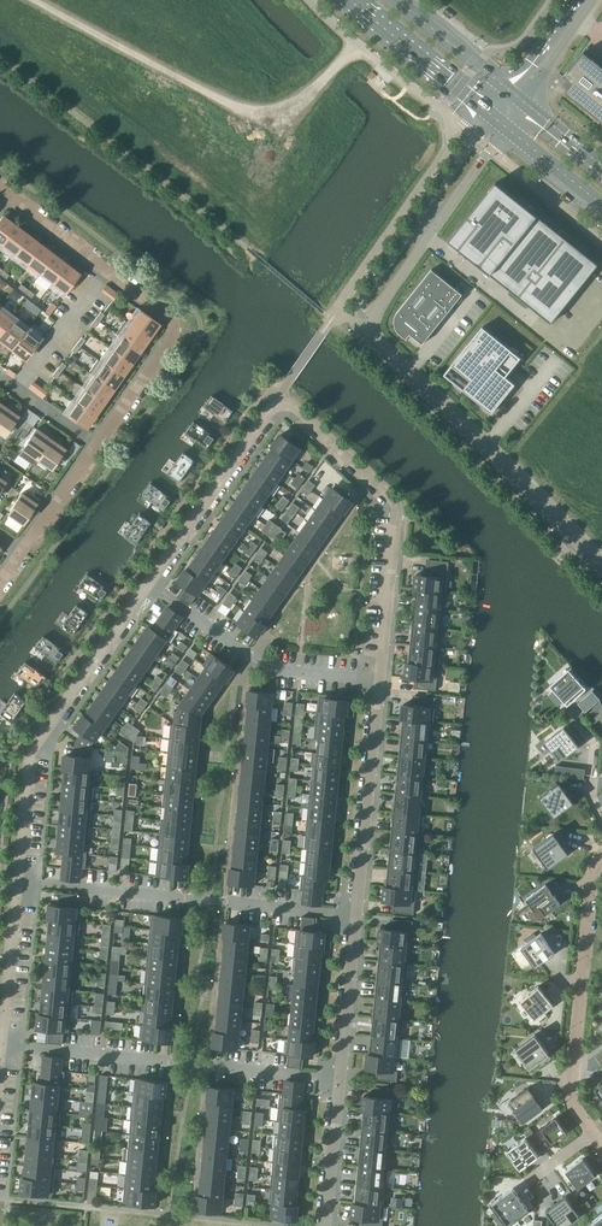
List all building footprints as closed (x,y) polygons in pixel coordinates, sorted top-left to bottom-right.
[(584,52),(565,76),(573,83),(565,92),(601,122),(601,66),(584,52)] [(515,198),(495,182),(448,241),(551,323),(598,265),(515,198)] [(1,245),(16,226),(9,220),(7,223),(1,218),(0,219),(0,244),(1,245)] [(14,255),(28,235),(26,238),(20,234),(23,231),(16,226),(1,245),(2,246),(0,248),(0,249),(10,257),(13,254),(14,255)] [(14,255),(27,264),(41,245),(39,247),(33,243),(35,240),(28,235),(14,255)] [(27,264),(39,274),(54,255),(53,254),(51,257),(46,253),(48,250),(41,245),(27,264)] [(39,274),(52,283),(66,264),(64,267),(58,262),(61,260),(54,255),(39,274)] [(66,264),(52,283),(65,293),(77,277),(71,272),(73,269),(66,264)] [(400,334),(407,340),(406,339),(410,334),(422,344),(462,294),(431,269),(397,311),(397,312),(396,313),(395,315),(394,317),(394,318),(394,320),(394,322),(394,324),(394,326),(395,327),(396,329),(396,330),(398,332),(399,333),(400,334)] [(9,275),(2,270),(0,273),(0,274),(6,279),(9,275)] [(18,288),(25,293),(28,289),(21,284),(18,288)] [(32,298),(34,294),(28,289),(25,293),(32,298)] [(22,295),(14,290),(9,297),(16,302),(22,295)] [(115,292),(111,298),(116,302),(120,296),(115,292)] [(52,303),(47,309),(50,312),(56,305),(52,303)] [(12,319),(11,318),(13,315),(2,307),(0,309),(0,335),(12,319)] [(140,310),(130,323),(150,337),(155,330),(152,328),(157,322),(140,310)] [(101,311),(96,318),(100,322),(106,315),(101,311)] [(11,349),(26,330),(24,329),(27,325),(16,317),(13,320),(12,319),(0,335),(0,336),(5,340),(3,343),(11,349)] [(100,322),(96,318),(91,325),(95,328),(100,322)] [(130,323),(121,336),(141,350),(138,348),(142,342),(145,344),(150,337),(130,323)] [(511,350),(482,327),(444,374),(491,413),(515,384),(496,369),(511,350)] [(26,330),(11,349),(19,355),(21,353),(27,357),(40,341),(26,330)] [(113,348),(112,349),(132,363),(129,361),(133,355),(136,357),(141,350),(121,336),(120,337),(117,335),(109,346),(113,348)] [(82,337),(76,343),(81,347),(86,340),(82,337)] [(81,347),(76,343),(71,350),(76,354),(81,347)] [(103,361),(103,362),(123,376),(120,374),(124,368),(127,370),(132,363),(112,349),(111,350),(108,348),(100,359),(103,361)] [(62,362),(57,369),(62,373),(67,366),(62,362)] [(103,362),(94,375),(113,389),(114,389),(111,387),(115,381),(118,383),(123,376),(103,362)] [(6,372),(13,377),(15,373),(8,368),(6,372)] [(62,373),(57,369),(52,376),(57,379),(62,373)] [(94,375),(85,388),(104,402),(105,402),(102,400),(106,394),(109,396),(113,389),(94,375)] [(85,388),(76,401),(95,415),(93,413),(97,407),(99,409),(104,402),(85,388)] [(38,395),(43,398),(47,393),(42,389),(38,395)] [(204,407),(225,422),(233,410),(212,395),(204,407)] [(95,415),(76,401),(75,402),(71,400),(63,411),(67,413),(66,415),(83,427),(87,420),(90,422),(95,415)] [(0,411),(0,433),(1,433),(3,431),(6,433),(12,426),(18,417),(3,406),(0,411)] [(12,433),(16,436),(22,428),(18,425),(22,419),(18,417),(12,426),(15,428),(12,433)] [(247,420),(243,417),(239,423),(243,426),(247,420)] [(18,425),(23,428),(27,423),(22,420),(18,425)] [(185,434),(207,448),(215,436),(194,421),(185,434)] [(27,423),(23,428),(28,432),(31,426),(27,423)] [(28,432),(23,429),(18,437),(21,440),(28,432),(27,432),(28,432)] [(36,458),(36,459),(50,439),(35,429),(24,446),(27,448),(25,451),(36,458)] [(280,434),(272,446),(292,459),(300,448),(299,447),(301,444),(295,440),(293,443),(280,434)] [(50,439),(36,459),(37,459),(47,466),(49,464),(53,466),(65,449),(50,439)] [(221,449),(225,452),(229,446),(225,444),(221,449)] [(274,448),(266,458),(284,471),(292,459),(272,446),(274,448)] [(68,452),(64,458),(60,463),(65,466),(73,455),(68,452)] [(168,473),(179,482),(190,468),(195,461),(183,452),(168,473)] [(266,458),(258,470),(276,482),(284,471),(266,458)] [(303,467),(309,472),(313,467),(307,462),(303,467)] [(258,470),(251,481),(268,493),(276,482),(258,470)] [(299,473),(295,479),(301,483),(305,478),(299,473)] [(205,480),(201,477),(197,483),(201,486),(205,480)] [(301,483),(295,479),(291,484),(298,488),(301,483)] [(251,481),(243,492),(260,504),(268,493),(251,481)] [(309,481),(305,486),(311,490),(315,485),(309,481)] [(142,495),(164,510),(172,498),(150,483),(142,495)] [(4,490),(9,494),(13,488),(8,484),(4,490)] [(311,490),(305,486),(302,491),(308,495),(311,490)] [(333,488),(325,499),(344,513),(352,501),(339,492),(341,489),(336,486),(334,488),(333,488)] [(13,488),(9,494),(6,499),(11,502),(18,491),(13,488)] [(10,511),(8,513),(19,521),(20,518),(24,521),(39,500),(26,491),(23,495),(21,493),(9,510),(10,511)] [(243,492),(235,503),(252,516),(260,504),(243,492)] [(283,496),(279,501),(286,506),(289,500),(283,496)] [(325,499),(317,510),(334,523),(342,512),(344,513),(325,499)] [(286,506),(279,501),(276,506),(282,511),(286,506)] [(235,503),(227,515),(245,527),(252,516),(235,503)] [(293,503),(289,508),(296,513),(299,507),(293,503)] [(186,508),(182,506),(177,511),(181,514),(186,508)] [(296,513),(289,508),(286,513),(292,518),(296,513)] [(317,510),(309,522),(327,534),(334,523),(317,510)] [(124,536),(136,544),(151,522),(140,514),(124,536)] [(227,515),(219,526),(237,538),(245,527),(227,515)] [(269,520),(265,525),(272,529),(275,524),(269,520)] [(309,522),(301,533),(319,545),(327,534),(309,522)] [(275,524),(272,529),(278,534),(281,528),(275,524)] [(262,530),(268,534),(272,529),(265,525),(262,530)] [(219,526),(211,537),(229,549),(237,538),(219,526)] [(272,529),(268,534),(274,539),(278,534),(272,529)] [(301,533),(293,544),(311,557),(319,545),(301,533)] [(211,537),(203,548),(221,561),(229,549),(211,537)] [(154,545),(158,548),(162,542),(158,539),(154,545)] [(251,541),(248,546),(254,550),(258,545),(251,541)] [(293,544),(285,555),(303,568),(311,557),(293,544)] [(254,550),(248,546),(244,551),(250,556),(254,550)] [(203,548),(195,559),(213,572),(221,561),(203,548)] [(261,548),(258,553),(264,558),(268,552),(261,548)] [(264,558),(258,553),(254,558),(260,563),(264,558)] [(285,555),(277,567),(295,579),(303,568),(285,555)] [(195,559),(188,570),(189,571),(189,572),(205,583),(213,572),(195,559)] [(416,574),(414,588),(446,591),(449,561),(429,559),(429,560),(428,575),(416,574)] [(236,563),(232,569),(238,573),(242,568),(236,563)] [(277,567),(269,578),(287,590),(295,579),(277,567)] [(189,571),(188,570),(186,569),(177,581),(187,588),(179,599),(189,606),(205,583),(189,572),(189,571)] [(238,573),(232,569),(228,574),(235,578),(238,573)] [(246,570),(242,576),(248,580),(252,575),(246,570)] [(248,580),(242,576),(238,581),(245,585),(248,580)] [(269,578),(262,589),(279,602),(287,590),(269,578)] [(220,586),(216,591),(222,595),(226,590),(220,586)] [(415,589),(413,607),(444,610),(446,591),(414,588),(414,589),(415,589)] [(262,589),(254,600),(271,613),(279,602),(262,589)] [(230,593),(226,598),(233,602),(236,597),(230,593)] [(122,599),(119,596),(114,602),(118,604),(122,599)] [(233,602),(226,598),(223,603),(229,608),(233,602)] [(254,600),(246,612),(265,625),(264,624),(271,613),(254,600)] [(168,607),(152,629),(166,639),(182,617),(168,607)] [(413,607),(412,626),(442,629),(444,610),(413,607)] [(265,625),(246,612),(237,623),(257,637),(265,625)] [(148,626),(140,638),(158,650),(166,639),(152,629),(148,626)] [(412,626),(410,644),(440,647),(442,629),(412,626)] [(99,632),(95,630),(90,636),(94,638),(99,632)] [(35,648),(57,663),(65,651),(44,636),(35,648)] [(140,638),(132,649),(150,661),(158,650),(140,638)] [(177,647),(183,651),(187,646),(181,642),(177,647)] [(407,663),(433,665),(438,666),(440,647),(410,644),(408,663),(407,663)] [(132,649),(125,660),(142,673),(150,661),(132,649)] [(191,649),(187,654),(193,658),(197,653),(191,649)] [(173,653),(169,658),(175,662),(179,657),(173,653)] [(211,653),(203,665),(226,681),(234,670),(211,653)] [(71,664),(73,665),(75,666),(79,660),(75,658),(71,664)] [(175,662),(169,658),(166,663),(172,668),(175,662)] [(125,660),(117,671),(134,684),(142,673),(125,660)] [(183,660),(179,665),(185,669),(189,664),(183,660)] [(17,673),(17,674),(39,688),(47,677),(25,662),(17,673)] [(433,665),(407,663),(406,677),(417,679),(417,688),(416,688),(436,690),(438,666),(433,665)] [(185,669),(179,665),(175,670),(182,675),(185,669)] [(206,668),(199,679),(216,691),(224,680),(226,682),(226,681),(203,665),(202,665),(206,668)] [(550,685),(567,705),(586,688),(569,668),(550,685)] [(117,671),(109,683),(126,695),(134,684),(117,671)] [(157,675),(153,681),(160,685),(163,680),(157,675)] [(199,679),(191,690),(209,702),(216,691),(199,679)] [(160,685),(153,681),(150,686),(156,690),(160,685)] [(167,682),(163,687),(170,692),(173,687),(167,682)] [(109,683),(101,694),(119,706),(126,695),(109,683)] [(61,687),(57,684),(53,690),(57,692),(61,687)] [(170,692),(163,687),(160,693),(166,697),(170,692)] [(249,690),(247,704),(271,707),(272,693),(271,692),(271,689),(264,688),(264,692),(249,690)] [(191,690),(183,701),(199,713),(202,709),(204,709),(209,702),(191,690)] [(11,722),(27,700),(15,692),(0,714),(11,722)] [(101,694),(93,705),(111,718),(119,706),(101,694)] [(324,698),(322,712),(346,714),(348,700),(332,699),(333,695),(326,694),(326,698),(324,698)] [(587,711),(597,702),(590,694),(584,700),(585,701),(581,705),(587,711)] [(403,704),(401,718),(433,721),(435,698),(415,696),(416,696),(415,706),(403,704)] [(141,698),(138,703),(144,707),(147,702),(141,698)] [(171,724),(170,724),(201,727),(202,719),(199,719),(199,713),(183,701),(180,706),(179,711),(174,710),(173,724),(171,724)] [(144,707),(138,703),(134,708),(140,713),(144,707)] [(601,715),(601,705),(601,703),(600,704),(590,713),(596,720),(601,715)] [(249,705),(248,718),(270,720),(271,707),(247,704),(247,705),(249,705)] [(84,715),(83,715),(103,729),(111,718),(93,705),(85,716),(84,715)] [(316,711),(315,725),(343,728),(344,715),(346,715),(346,714),(322,712),(316,711)] [(78,743),(78,744),(83,747),(92,748),(92,743),(103,729),(83,715),(75,727),(85,734),(78,743)] [(29,724),(32,726),(33,726),(37,721),(33,718),(29,724)] [(248,718),(247,732),(268,734),(270,720),(248,718)] [(402,719),(400,737),(431,740),(433,721),(401,718),(401,719),(402,719)] [(128,722),(124,727),(130,731),(134,726),(128,722)] [(170,724),(169,738),(198,741),(198,736),(200,736),(201,727),(170,724)] [(343,728),(315,725),(315,726),(321,726),(320,739),(341,741),(343,728)] [(134,726),(130,731),(136,736),(140,730),(134,726)] [(564,726),(547,739),(544,741),(552,751),(559,760),(567,754),(578,746),(570,735),(564,726)] [(120,732),(126,736),(130,731),(124,727),(120,732)] [(130,731),(126,736),(132,741),(136,736),(130,731)] [(247,732),(245,746),(267,748),(268,734),(247,732)] [(137,734),(136,742),(145,743),(146,735),(137,734)] [(400,737),(399,756),(429,759),(424,758),(426,740),(431,741),(431,740),(400,737)] [(168,751),(168,752),(198,755),(199,746),(197,746),(198,741),(169,738),(174,739),(173,752),(168,751)] [(320,739),(318,753),(340,755),(341,741),(320,739)] [(114,750),(127,752),(127,746),(120,741),(114,750)] [(65,755),(63,769),(95,772),(90,771),(92,748),(83,747),(78,744),(77,756),(65,755)] [(245,746),(244,759),(266,761),(267,748),(245,746)] [(168,752),(166,765),(195,768),(196,763),(197,763),(198,755),(168,752)] [(312,766),(339,769),(340,755),(318,753),(317,766),(312,766)] [(399,756),(397,775),(427,778),(429,759),(399,756)] [(244,759),(243,773),(264,775),(266,761),(244,759)] [(165,779),(195,782),(196,773),(195,773),(195,768),(166,765),(165,779)] [(555,765),(554,775),(572,777),(573,768),(555,765)] [(312,766),(311,780),(337,782),(339,769),(312,766)] [(64,774),(63,783),(93,786),(95,772),(63,769),(63,770),(66,770),(65,774),(64,774)] [(243,773),(241,787),(263,789),(264,775),(243,773)] [(397,775),(395,793),(425,796),(427,778),(397,775)] [(165,779),(164,793),(192,796),(193,790),(194,790),(195,782),(165,779)] [(337,782),(311,780),(309,793),(336,796),(337,782)] [(574,802),(559,782),(540,797),(554,817),(574,802)] [(64,791),(63,796),(92,799),(93,786),(63,783),(62,791),(64,791)] [(241,787),(240,800),(261,802),(263,789),(241,787)] [(162,806),(167,807),(193,809),(193,801),(192,801),(192,796),(164,793),(162,806)] [(309,793),(308,807),(334,810),(336,796),(309,793)] [(395,793),(393,812),(423,815),(418,814),(420,796),(425,797),(425,796),(395,793)] [(61,801),(60,810),(90,813),(92,799),(63,796),(63,802),(61,801)] [(240,800),(238,814),(260,816),(261,802),(240,800)] [(161,819),(161,820),(190,823),(190,818),(192,818),(193,809),(167,807),(166,820),(161,819)] [(308,807),(307,821),(333,823),(334,810),(308,807)] [(60,810),(59,819),(61,819),(60,824),(89,827),(90,813),(60,810)] [(393,812),(391,831),(421,834),(423,815),(393,812)] [(238,814),(237,828),(259,830),(260,816),(238,814)] [(161,820),(160,834),(190,837),(191,828),(189,828),(190,823),(161,820)] [(307,821),(305,834),(332,837),(333,823),(307,821)] [(58,829),(57,837),(88,840),(89,827),(60,824),(60,829),(58,829)] [(237,828),(236,841),(257,843),(259,830),(237,828)] [(391,831),(389,849),(419,852),(421,834),(391,831)] [(554,833),(533,848),(548,868),(569,853),(568,852),(568,853),(554,833)] [(189,845),(190,837),(160,834),(158,847),(187,850),(187,845),(189,845)] [(305,834),(304,848),(330,851),(332,837),(305,834)] [(58,846),(58,851),(86,854),(88,840),(57,837),(56,846),(58,846)] [(236,841),(234,855),(256,857),(257,843),(236,841)] [(158,847),(157,861),(188,864),(187,864),(188,855),(186,855),(187,850),(158,847)] [(309,849),(307,862),(329,864),(330,851),(304,848),(304,849),(309,849)] [(389,849),(387,868),(418,871),(419,852),(389,849)] [(86,854),(58,851),(58,852),(64,852),(62,879),(79,881),(80,868),(85,868),(86,854)] [(231,868),(255,871),(256,857),(234,855),(233,868),(231,868)] [(188,864),(157,861),(155,875),(187,878),(188,864)] [(301,875),(328,878),(329,864),(307,862),(306,875),(301,875)] [(255,871),(231,868),(229,882),(253,885),(255,871)] [(387,868),(386,886),(416,889),(418,871),(387,868)] [(328,878),(301,875),(300,890),(305,890),(303,903),(320,905),(323,878),(328,879),(328,878)] [(560,903),(554,895),(551,892),(546,884),(526,898),(534,909),(527,914),(534,922),(541,917),(545,914),(560,903)] [(416,889),(386,886),(385,886),(383,901),(395,902),(394,911),(394,912),(413,914),(416,889)] [(50,905),(48,919),(80,922),(80,921),(75,921),(78,894),(63,893),(62,906),(50,905)] [(151,915),(150,929),(181,932),(183,918),(151,915)] [(296,929),(294,943),(323,946),(324,932),(313,931),(314,918),(315,919),(315,918),(302,916),(301,930),(296,929)] [(50,928),(50,933),(78,935),(80,922),(48,919),(49,919),(49,927),(50,928)] [(380,928),(379,941),(410,944),(413,921),(393,919),(393,920),(392,929),(380,928)] [(225,922),(224,936),(248,939),(249,925),(225,922)] [(150,929),(149,942),(177,945),(178,940),(179,940),(180,932),(181,933),(181,932),(150,929)] [(48,938),(47,946),(77,949),(78,935),(50,933),(49,938),(48,938)] [(541,933),(530,941),(521,947),(535,967),(555,953),(541,933)] [(226,937),(225,950),(246,952),(248,939),(224,936),(224,937),(226,937)] [(380,943),(378,960),(408,963),(410,944),(379,941),(379,943),(380,943)] [(149,942),(147,956),(178,959),(178,951),(177,951),(177,945),(149,942)] [(294,943),(293,957),(320,960),(321,947),(323,947),(323,946),(294,943)] [(47,955),(47,960),(76,963),(77,949),(47,946),(46,955),(47,955)] [(225,950),(224,964),(245,966),(246,952),(225,950)] [(148,970),(175,973),(175,968),(177,968),(178,959),(147,956),(147,957),(154,957),(153,970),(148,970)] [(292,971),(297,971),(318,973),(320,960),(293,957),(292,971)] [(45,965),(44,973),(74,976),(76,963),(47,960),(46,965),(45,965)] [(378,960),(376,979),(407,982),(408,963),(378,960)] [(224,964),(222,977),(244,980),(245,966),(224,964)] [(148,970),(147,984),(175,987),(176,978),(174,978),(175,973),(148,970)] [(290,984),(317,987),(318,973),(297,971),(295,984),(290,984)] [(45,982),(44,987),(73,990),(68,989),(69,977),(74,977),(74,976),(44,973),(43,982),(45,982)] [(222,977),(221,991),(242,993),(244,980),(222,977)] [(376,979),(374,998),(405,1001),(407,982),(376,979)] [(108,994),(116,994),(117,981),(110,980),(108,994)] [(147,984),(145,997),(172,1000),(173,995),(174,995),(175,987),(147,984)] [(290,984),(289,998),(315,1001),(317,987),(290,984)] [(42,992),(41,1001),(71,1004),(73,990),(44,987),(44,992),(42,992)] [(539,988),(520,1002),(534,1022),(553,1007),(539,988)] [(221,991),(219,1005),(241,1007),(242,993),(221,991)] [(145,997),(144,1011),(172,1014),(173,1005),(171,1005),(172,1000),(145,997)] [(294,999),(292,1012),(314,1014),(315,1001),(289,998),(294,999)] [(374,998),(373,1016),(398,1019),(400,1003),(404,1004),(405,1001),(374,998)] [(39,1014),(70,1017),(71,1004),(41,1001),(40,1009),(42,1010),(41,1014),(39,1014)] [(219,1005),(218,1018),(239,1021),(241,1007),(219,1005)] [(143,1024),(143,1025),(172,1028),(172,1027),(169,1027),(170,1022),(171,1023),(172,1014),(144,1011),(144,1012),(149,1012),(148,1025),(143,1024)] [(292,1012),(291,1026),(313,1028),(314,1014),(292,1012)] [(70,1017),(39,1014),(37,1029),(50,1030),(48,1042),(48,1043),(62,1044),(64,1031),(69,1032),(70,1017)] [(373,1016),(371,1035),(401,1038),(403,1019),(398,1019),(373,1016)] [(215,1032),(238,1034),(239,1021),(218,1018),(217,1032),(215,1032)] [(172,1028),(143,1025),(141,1039),(170,1042),(172,1028)] [(285,1038),(285,1039),(313,1042),(314,1041),(311,1041),(313,1028),(291,1026),(290,1039),(285,1038)] [(525,1036),(526,1028),(512,1027),(511,1034),(525,1036)] [(238,1034),(215,1032),(213,1046),(237,1048),(238,1034)] [(515,1049),(530,1068),(549,1054),(535,1034),(515,1049)] [(369,1054),(394,1056),(399,1057),(401,1038),(371,1035),(369,1054)] [(313,1042),(285,1039),(284,1053),(288,1054),(287,1067),(300,1068),(300,1067),(299,1067),(300,1055),(312,1056),(313,1042)] [(394,1056),(369,1054),(368,1054),(366,1068),(378,1070),(377,1079),(397,1081),(398,1071),(393,1070),(394,1056)] [(35,1082),(63,1085),(65,1071),(60,1071),(61,1058),(44,1056),(42,1083),(35,1082)] [(100,1075),(99,1089),(106,1090),(108,1076),(100,1075)] [(135,1078),(134,1092),(165,1096),(166,1081),(135,1078)] [(279,1093),(278,1107),(300,1109),(303,1082),(286,1080),(284,1093),(279,1093)] [(32,1087),(32,1096),(62,1099),(63,1085),(35,1082),(34,1088),(32,1087)] [(594,1088),(601,1099),(601,1083),(594,1088)] [(209,1086),(208,1100),(231,1102),(233,1088),(209,1086)] [(364,1095),(362,1109),(394,1112),(396,1089),(376,1087),(376,1096),(364,1095)] [(508,1103),(523,1123),(543,1108),(528,1088),(508,1103)] [(99,1089),(97,1103),(105,1103),(106,1090),(99,1089)] [(131,1106),(163,1109),(163,1101),(162,1100),(162,1096),(165,1096),(134,1092),(132,1106),(131,1106)] [(32,1105),(32,1110),(61,1113),(61,1112),(56,1112),(57,1099),(62,1100),(62,1099),(32,1096),(31,1105),(32,1105)] [(210,1101),(209,1114),(230,1116),(231,1102),(208,1100),(210,1101)] [(97,1103),(96,1116),(104,1117),(105,1103),(97,1103)] [(131,1106),(130,1120),(131,1120),(160,1123),(160,1118),(162,1118),(163,1109),(131,1106)] [(278,1107),(277,1120),(303,1123),(305,1109),(300,1109),(278,1107)] [(363,1110),(361,1128),(392,1131),(394,1112),(362,1109),(362,1110),(363,1110)] [(30,1115),(29,1123),(59,1126),(61,1113),(32,1110),(31,1115),(30,1115)] [(546,1119),(553,1114),(550,1110),(543,1115),(546,1119)] [(209,1114),(207,1127),(229,1129),(230,1116),(209,1114)] [(104,1117),(96,1116),(95,1130),(102,1131),(104,1117)] [(551,1143),(566,1132),(556,1117),(540,1128),(551,1143)] [(131,1120),(130,1133),(160,1136),(161,1128),(159,1128),(160,1123),(131,1120)] [(281,1122),(280,1135),(302,1137),(303,1123),(277,1120),(277,1121),(281,1122)] [(30,1132),(29,1137),(58,1140),(59,1126),(29,1123),(28,1132),(30,1132)] [(207,1127),(206,1141),(227,1143),(229,1129),(207,1127)] [(361,1128),(359,1146),(390,1149),(392,1131),(361,1128)] [(130,1133),(128,1147),(157,1150),(157,1145),(159,1145),(160,1136),(130,1133)] [(274,1147),(274,1148),(300,1150),(302,1137),(280,1135),(279,1148),(274,1147)] [(27,1142),(26,1151),(56,1154),(58,1140),(29,1137),(29,1142),(27,1142)] [(520,1169),(538,1156),(525,1138),(507,1151),(520,1169)] [(206,1141),(204,1155),(226,1157),(227,1143),(206,1141)] [(359,1146),(358,1165),(388,1168),(390,1149),(359,1146)] [(128,1147),(127,1161),(157,1164),(158,1155),(156,1155),(157,1150),(128,1147)] [(274,1148),(273,1161),(299,1164),(300,1150),(274,1148)] [(27,1159),(27,1164),(55,1167),(56,1167),(57,1154),(56,1154),(26,1151),(25,1159),(27,1159)] [(204,1155),(203,1168),(225,1170),(226,1157),(204,1155)] [(582,1158),(573,1166),(565,1171),(578,1188),(595,1175),(582,1158)] [(127,1161),(126,1174),(154,1177),(155,1172),(156,1172),(157,1164),(127,1161)] [(273,1161),(271,1175),(298,1178),(299,1164),(273,1161)] [(23,1177),(22,1178),(54,1181),(55,1167),(27,1164),(26,1170),(24,1169),(24,1178),(23,1177)] [(358,1165),(356,1184),(386,1187),(388,1168),(358,1165)] [(203,1168),(202,1182),(223,1184),(225,1170),(203,1168)] [(126,1174),(124,1188),(155,1191),(154,1191),(155,1183),(154,1182),(154,1177),(126,1174)] [(270,1189),(275,1189),(296,1191),(298,1178),(271,1175),(270,1189)] [(54,1181),(22,1178),(21,1192),(39,1194),(39,1197),(45,1198),(46,1195),(52,1195),(54,1181)] [(198,1195),(222,1198),(223,1184),(202,1182),(200,1195),(198,1195)] [(356,1184),(354,1203),(379,1205),(381,1187),(386,1188),(386,1187),(356,1184)] [(155,1191),(124,1188),(124,1189),(129,1189),(127,1203),(129,1203),(129,1206),(135,1207),(136,1204),(154,1205),(155,1191)] [(527,1208),(522,1201),(520,1198),(513,1188),(505,1193),(492,1203),(508,1225),(507,1225),(508,1225),(517,1220),(529,1211),(529,1210),(520,1216),(519,1215),(527,1208)] [(275,1189),(273,1203),(297,1205),(295,1205),(296,1191),(275,1189)] [(222,1198),(198,1195),(197,1210),(212,1211),(212,1215),(218,1215),(219,1212),(221,1212),(222,1198)] [(565,1196),(546,1210),(557,1225),(566,1225),(580,1216),(565,1196)] [(390,1207),(403,1208),(403,1199),(391,1198),(390,1207)] [(582,1205),(586,1211),(591,1207),(587,1201),(582,1205)] [(354,1203),(353,1202),(352,1217),(363,1218),(363,1225),(382,1225),(384,1206),(379,1205),(354,1203)] [(297,1205),(273,1203),(272,1217),(274,1217),(273,1221),(280,1222),(280,1218),(296,1220),(297,1205)] [(596,1225),(601,1225),(601,1214),(592,1221),(596,1225)]
